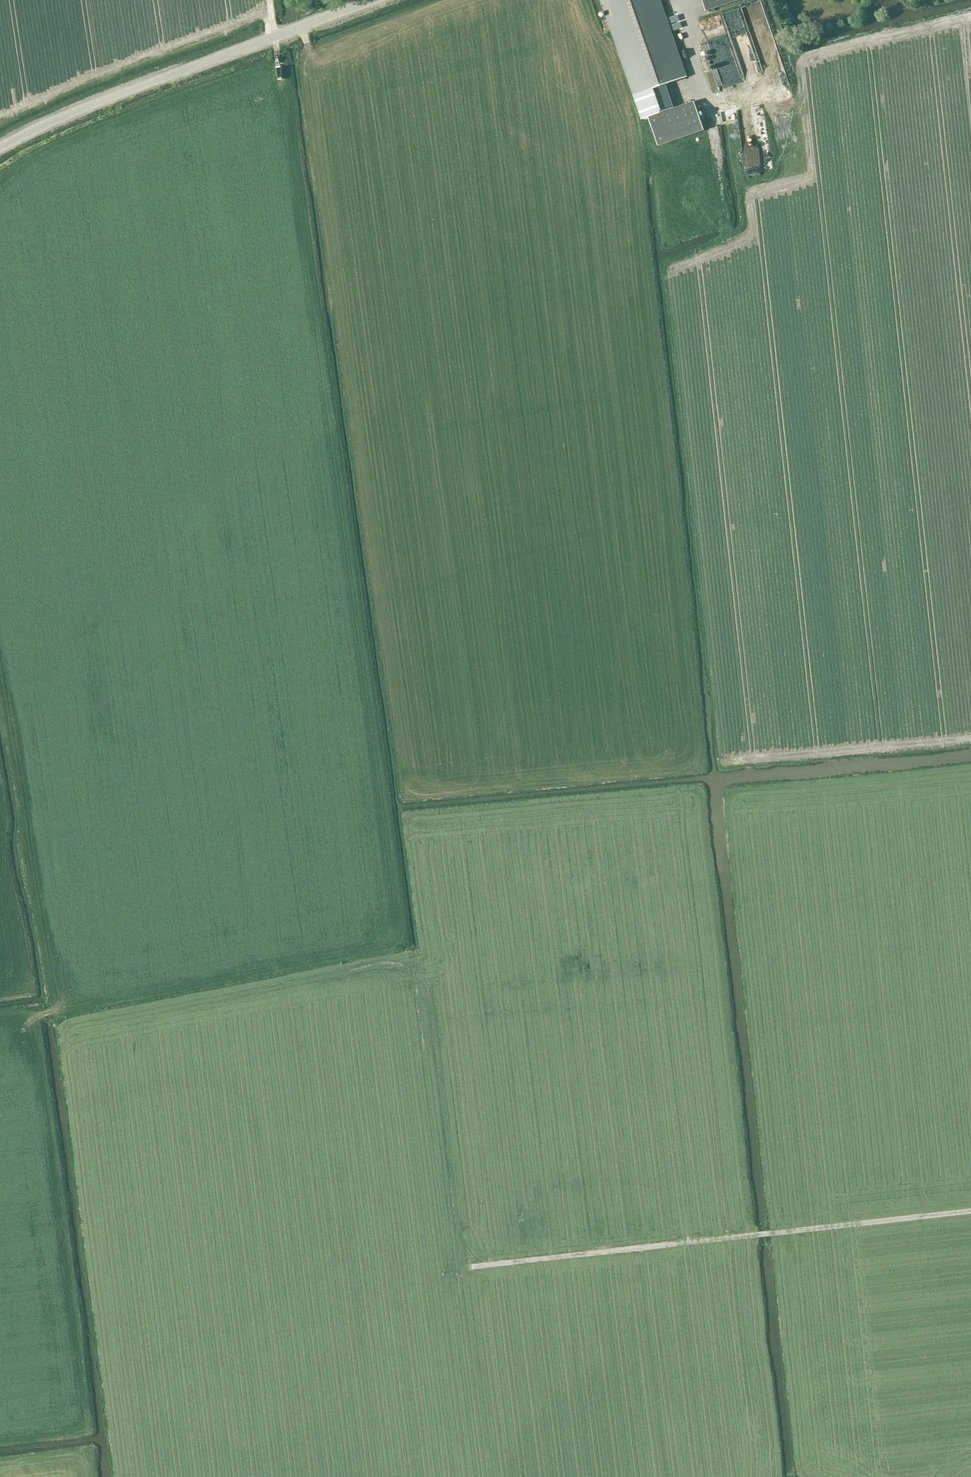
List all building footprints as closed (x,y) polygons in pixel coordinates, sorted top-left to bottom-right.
[(633,91),(684,73),(658,0),(602,0),(633,91)] [(705,12),(739,0),(701,0),(705,12)] [(712,56),(715,55),(716,62),(723,61),(720,41),(710,42),(712,56)] [(693,102),(648,118),(658,146),(703,130),(693,102)]
